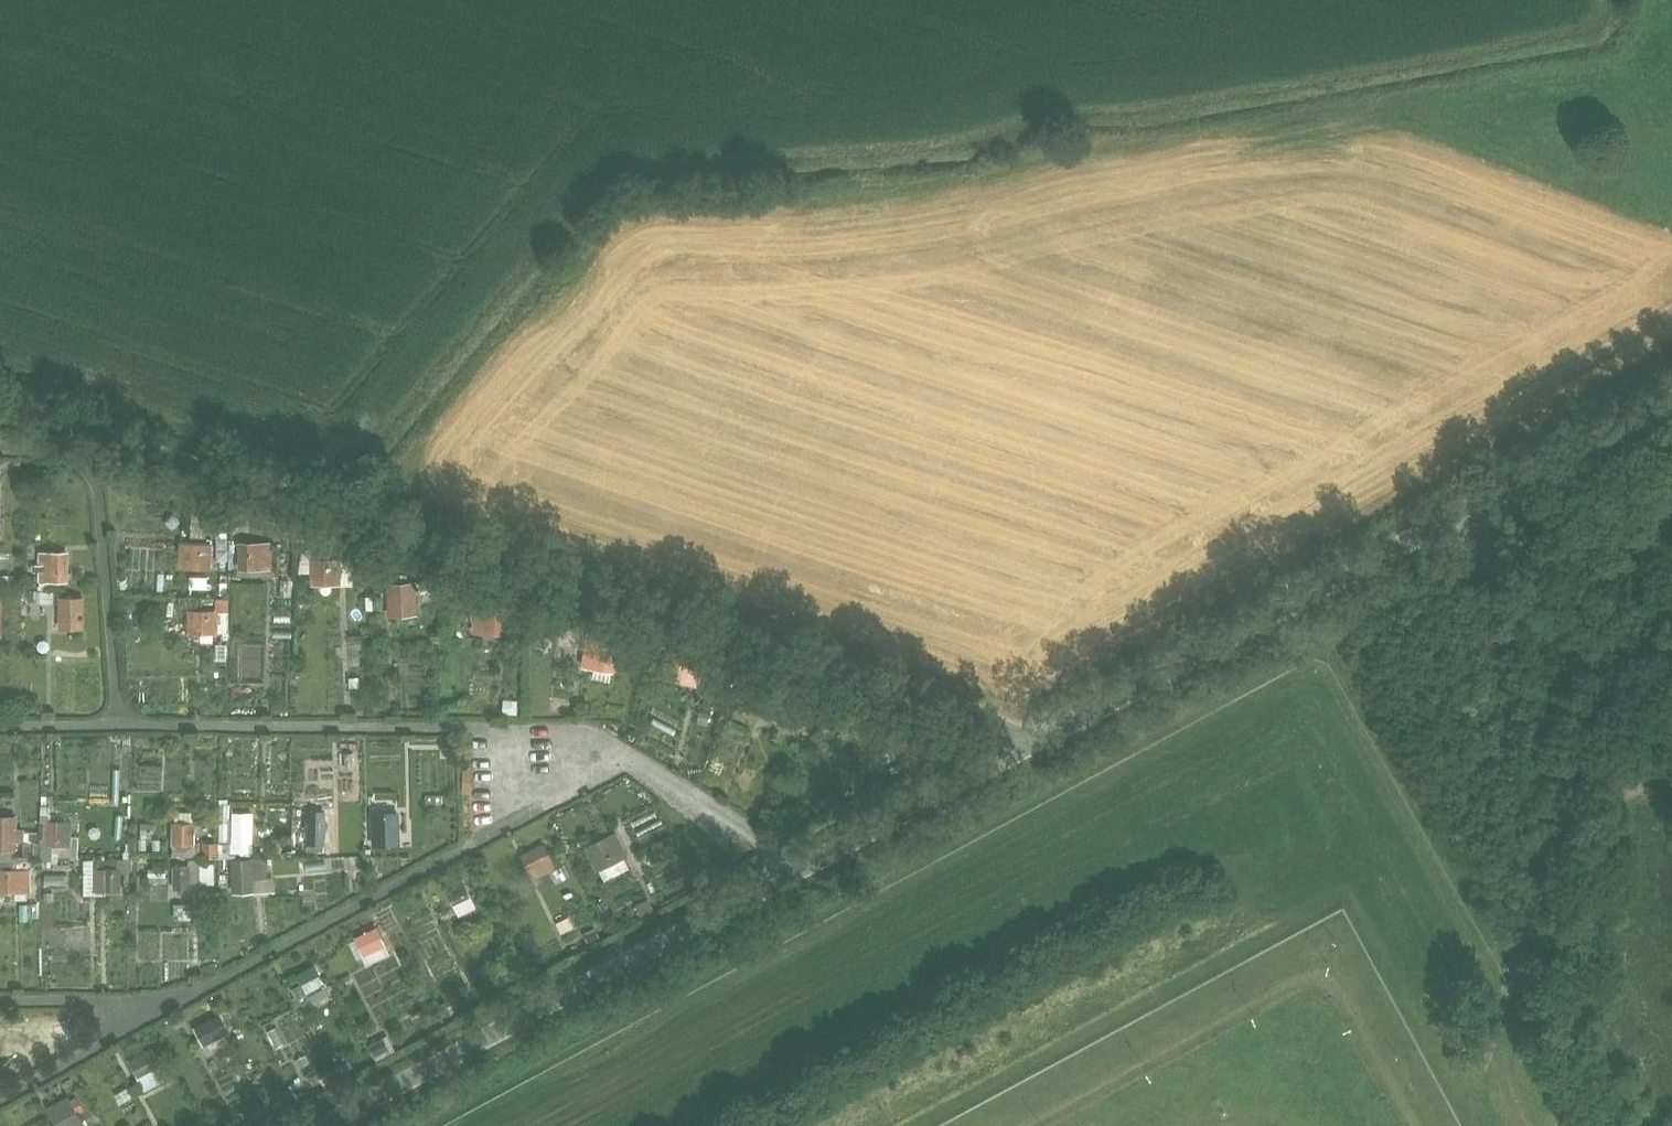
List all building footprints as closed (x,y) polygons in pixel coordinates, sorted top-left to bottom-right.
[(211,543),(179,541),(178,566),(210,568),(211,543)] [(230,544),(231,570),(276,569),(275,542),(230,544)] [(67,552),(38,551),(38,566),(32,566),(32,571),(39,571),(39,582),(66,582),(67,552)] [(342,559),(310,559),(310,585),(342,585),(342,559)] [(414,581),(386,582),(387,616),(416,615),(414,581)] [(83,598),(58,597),(57,628),(82,629),(83,598)] [(503,609),(471,610),(472,636),(504,635),(503,609)] [(216,611),(188,610),(187,634),(215,635),(216,611)] [(586,636),(580,667),(614,674),(620,643),(586,636)] [(325,811),(306,811),(305,844),(324,845),(325,811)] [(252,813),(231,813),(231,852),(252,852),(252,813)] [(398,813),(371,814),(372,846),(400,845),(398,813)] [(0,816),(0,849),(13,849),(13,816),(0,816)] [(71,822),(46,823),(46,845),(71,845),(71,822)] [(192,845),(192,823),(174,823),(174,845),(192,845)] [(615,832),(585,847),(596,870),(626,855),(615,832)] [(545,844),(521,855),(532,879),(555,868),(545,844)] [(267,857),(230,859),(231,893),(274,892),(273,876),(268,877),(267,857)] [(186,858),(187,866),(187,887),(188,892),(201,892),(200,858),(186,858)] [(187,866),(174,866),(174,888),(187,887),(187,866)] [(0,869),(0,892),(29,892),(29,869),(0,869)] [(464,883),(447,892),(458,915),(475,907),(464,883)] [(375,928),(353,938),(362,957),(383,947),(375,928)] [(297,975),(312,1002),(328,993),(313,966),(297,975)] [(219,1013),(193,1026),(203,1045),(229,1032),(219,1013)] [(150,1050),(128,1062),(137,1080),(160,1068),(150,1050)] [(66,1099),(48,1108),(55,1121),(73,1112),(66,1099)] [(73,1112),(55,1121),(51,1123),(52,1125),(80,1125),(73,1112)]
